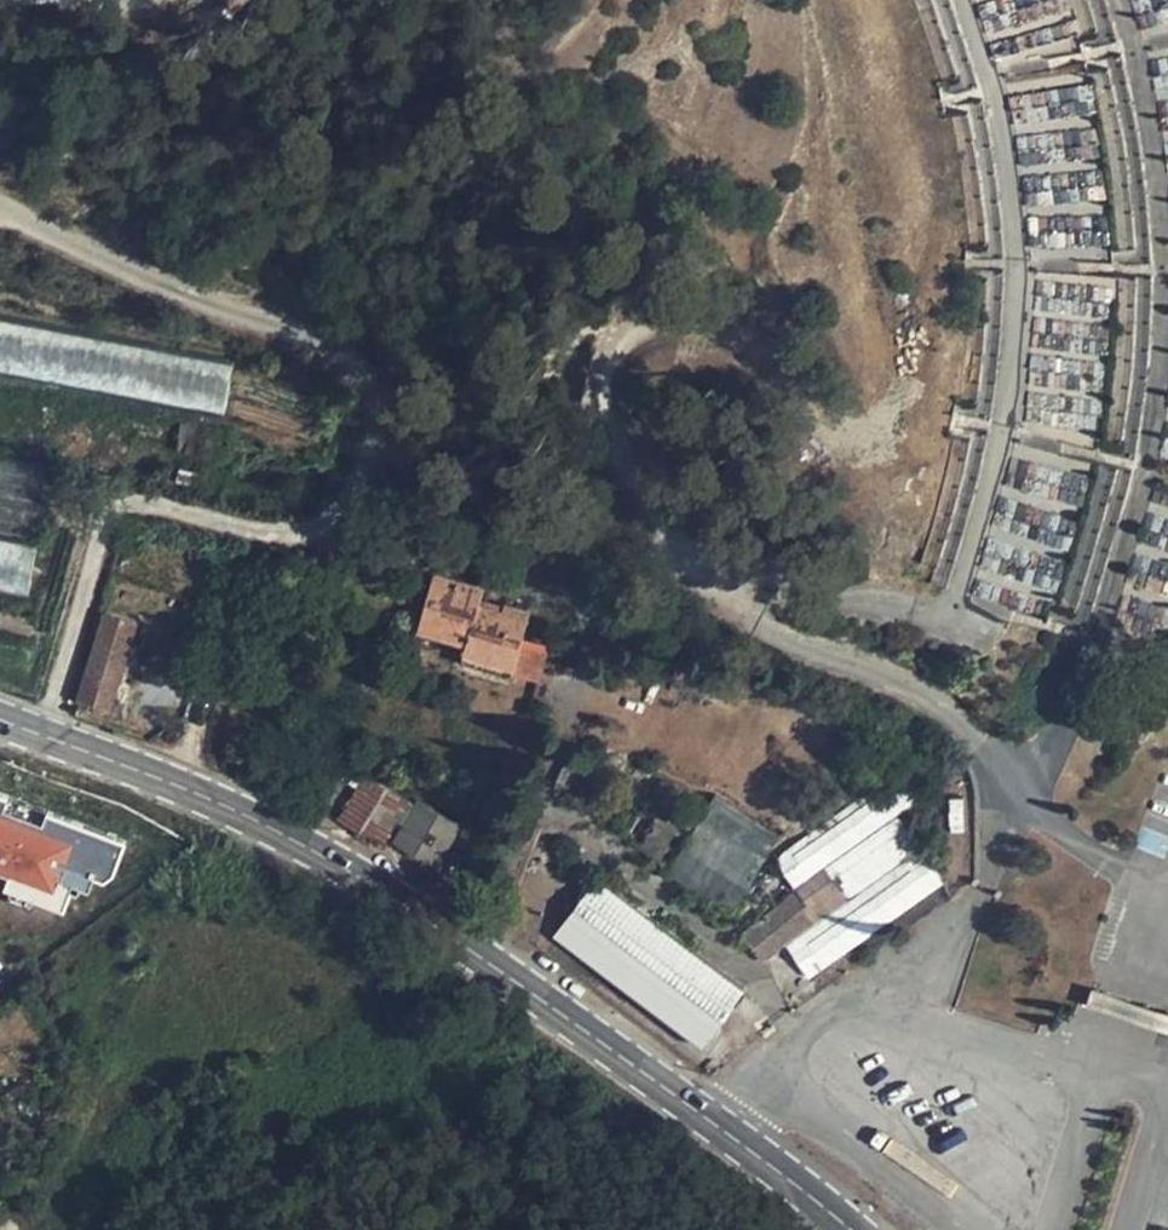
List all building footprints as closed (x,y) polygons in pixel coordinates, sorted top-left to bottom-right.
[(0,320),(0,373),(225,416),(235,364),(0,320)] [(1096,489),(1123,490),(1123,469),(1096,469),(1096,489)] [(152,523),(134,518),(120,566),(138,570),(152,523)] [(0,534),(0,588),(30,593),(39,541),(0,534)] [(433,575),(418,628),(467,642),(464,651),(515,666),(522,639),(530,612),(504,604),(502,611),(480,605),(482,598),(484,590),(433,575)] [(502,611),(504,604),(482,598),(480,605),(502,611)] [(104,614),(78,700),(110,710),(136,624),(104,614)] [(522,639),(515,666),(512,674),(539,682),(549,647),(522,639)] [(298,756),(313,762),(321,744),(305,738),(298,756)] [(775,861),(797,890),(819,874),(898,818),(928,797),(906,767),(775,861)] [(364,773),(337,819),(381,845),(408,799),(364,773)] [(668,873),(732,913),(779,836),(715,797),(668,873)] [(120,848),(3,810),(6,800),(0,798),(0,876),(55,894),(64,869),(108,883),(120,848)] [(417,799),(393,840),(435,865),(459,823),(417,799)] [(898,818),(819,874),(841,905),(920,850),(898,818)] [(841,905),(819,921),(786,944),(809,978),(944,884),(920,850),(841,905)] [(740,933),(762,962),(786,944),(819,921),(841,905),(819,874),(797,890),(740,933)] [(553,936),(701,1046),(745,987),(597,876),(553,936)]
